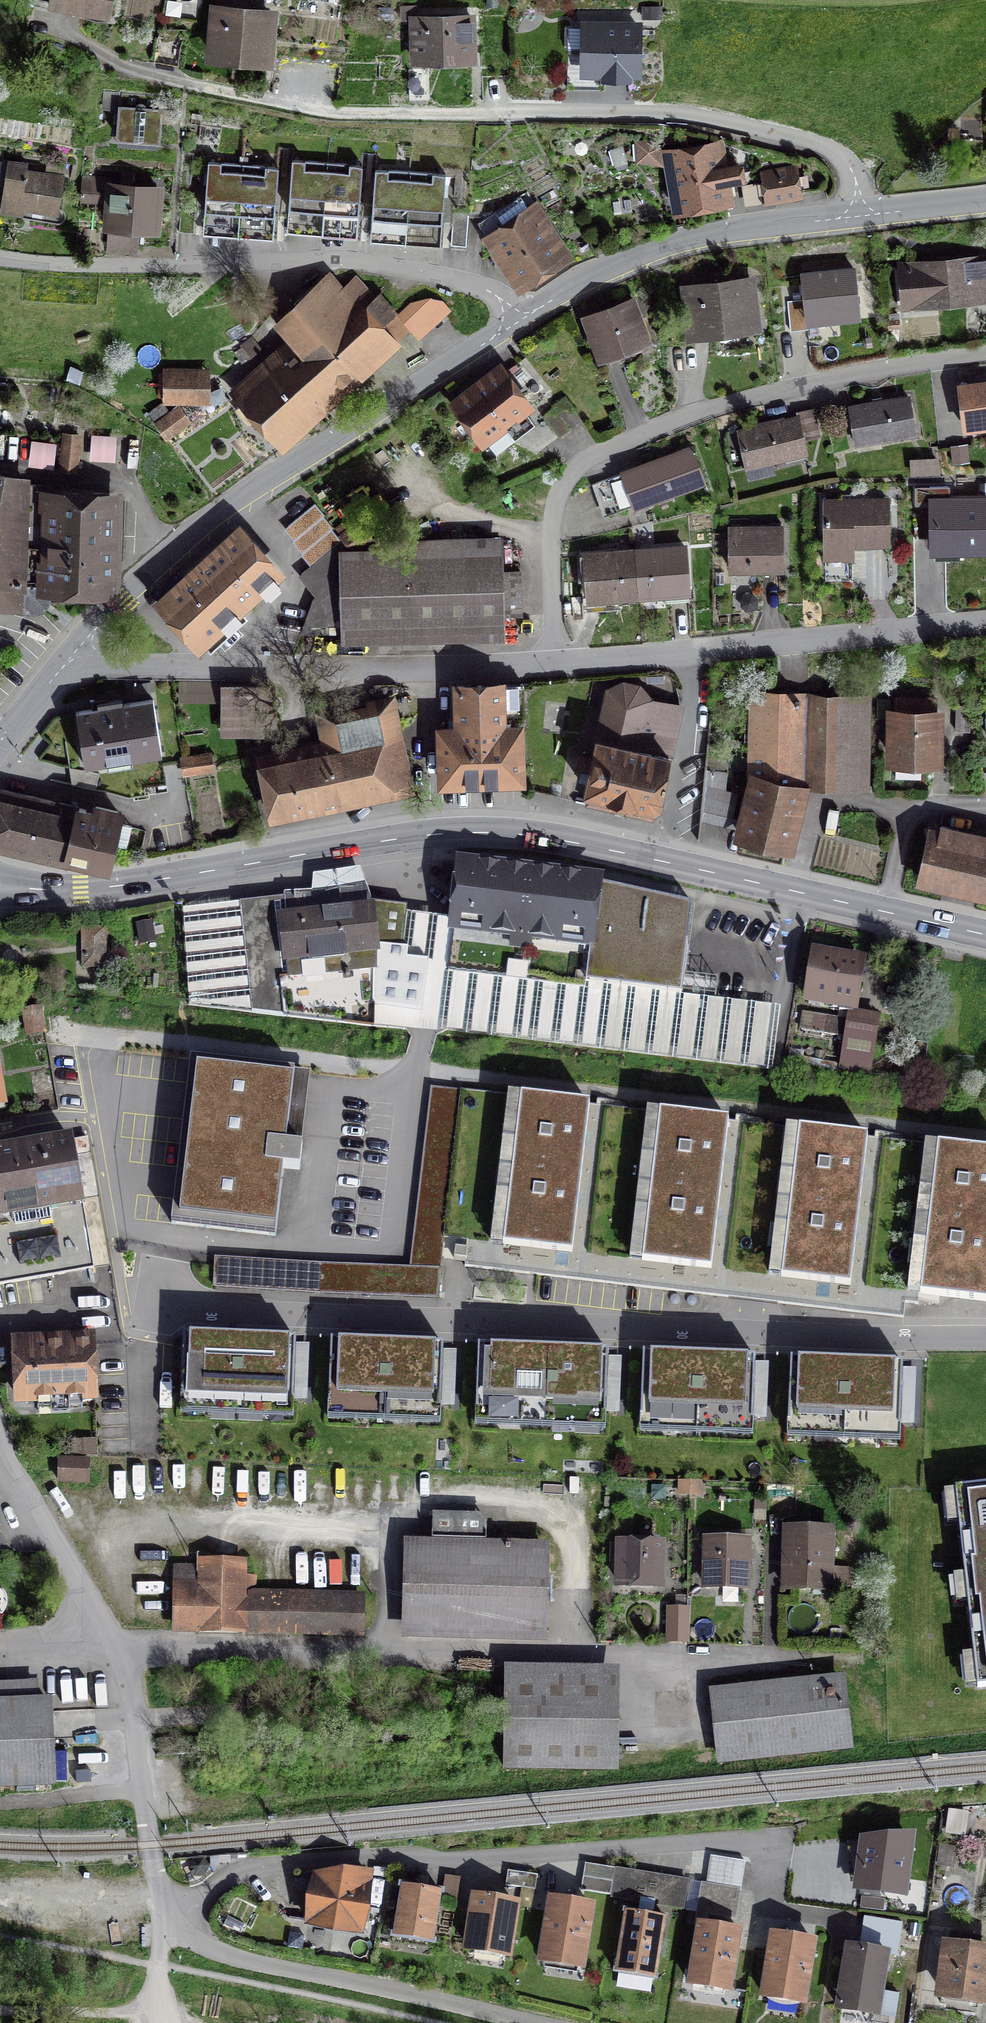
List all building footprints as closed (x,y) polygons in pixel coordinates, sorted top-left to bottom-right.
[(35,2),(108,16),(111,0),(35,0),(35,2)] [(280,11),(214,8),(211,62),(277,65),(280,11)] [(476,17),(412,18),(412,61),(476,61),(476,17)] [(639,27),(584,27),(583,63),(604,64),(604,77),(628,78),(628,71),(638,71),(639,27)] [(427,68),(409,68),(409,96),(427,95),(427,68)] [(142,109),(120,109),(120,141),(144,141),(143,146),(163,146),(164,113),(142,113),(142,109)] [(716,146),(671,154),(681,206),(725,198),(722,181),(741,177),(738,164),(737,164),(736,159),(719,162),(716,146)] [(238,231),(242,167),(220,166),(221,158),(208,157),(203,229),(238,231)] [(322,233),(327,169),(304,167),(305,160),(292,159),(286,230),(322,233)] [(2,176),(5,177),(1,210),(23,213),(24,207),(58,212),(64,177),(26,171),(27,164),(4,160),(2,176)] [(242,167),(238,231),(274,234),(279,163),(266,162),(266,169),(242,167)] [(327,169),(322,233),(358,236),(363,165),(350,164),(350,171),(327,169)] [(793,169),(765,173),(769,201),(798,197),(793,169)] [(405,244),(409,181),(391,180),(391,172),(378,171),(373,242),(405,244)] [(120,186),(105,185),(104,203),(110,203),(108,229),(133,231),(133,225),(156,226),(158,188),(149,188),(149,187),(138,186),(138,187),(132,186),(133,174),(121,173),(120,186)] [(409,181),(405,244),(445,247),(449,177),(437,176),(436,183),(409,181)] [(574,262),(540,203),(483,235),(517,294),(574,262)] [(468,215),(454,214),(451,244),(466,245),(468,215)] [(894,267),(897,304),(985,296),(985,259),(979,260),(978,255),(964,256),(964,260),(957,261),(957,262),(894,267)] [(854,268),(803,273),(805,298),(787,300),(790,330),(808,328),(807,317),(858,311),(854,268)] [(237,395),(283,447),(401,344),(337,272),(280,322),(298,342),(237,395)] [(750,281),(687,288),(691,322),(707,320),(708,329),(755,323),(750,281)] [(405,340),(452,308),(436,285),(389,316),(405,340)] [(633,301),(587,318),(601,356),(642,341),(646,350),(657,346),(645,316),(640,318),(633,301)] [(242,347),(235,352),(242,362),(260,350),(251,338),(241,345),(242,347)] [(168,371),(168,401),(207,401),(208,371),(168,371)] [(524,403),(501,374),(460,405),(496,452),(535,422),(521,405),(524,403)] [(959,385),(965,428),(985,425),(985,382),(959,385)] [(909,397),(850,407),(857,442),(915,432),(909,397)] [(178,407),(157,422),(167,437),(189,421),(178,407)] [(755,429),(740,432),(750,476),(774,471),(771,458),(805,451),(802,438),(819,435),(813,409),(796,413),(798,419),(783,422),(783,419),(755,426),(755,429)] [(91,456),(116,457),(117,432),(92,432),(91,456)] [(77,467),(79,437),(64,436),(62,466),(77,467)] [(31,462),(55,463),(56,439),(32,437),(31,462)] [(693,449),(594,483),(605,515),(704,480),(693,449)] [(39,609),(42,591),(119,591),(120,491),(46,491),(46,480),(0,474),(0,604),(39,609)] [(888,498),(825,500),(826,549),(854,548),(854,543),(890,541),(888,498)] [(933,502),(934,547),(985,547),(985,502),(933,502)] [(322,557),(343,541),(315,505),(286,527),(314,563),(322,557)] [(156,603),(198,652),(286,576),(244,527),(156,603)] [(782,528),(730,529),(730,568),(752,568),(752,563),(782,563),(782,528)] [(343,541),(322,557),(339,578),(359,563),(343,541)] [(340,626),(340,633),(502,629),(502,614),(520,614),(520,576),(501,575),(499,545),(363,553),(363,559),(359,563),(339,578),(318,595),(313,599),(302,629),(340,626)] [(685,548),(635,552),(638,595),(688,591),(685,548)] [(588,598),(638,595),(635,552),(585,555),(588,598)] [(314,563),(301,573),(318,595),(339,578),(322,557),(314,563)] [(225,682),(180,681),(180,696),(225,697),(224,730),(256,731),(256,713),(270,713),(271,688),(225,687),(225,682)] [(624,683),(607,691),(580,806),(654,823),(657,812),(665,808),(687,707),(654,700),(642,687),(624,683)] [(454,725),(441,725),(443,791),(528,790),(526,719),(506,720),(506,686),(453,687),(454,725)] [(748,771),(812,790),(871,791),(872,697),(749,693),(748,771)] [(76,711),(85,766),(109,762),(109,760),(108,760),(106,753),(130,750),(131,756),(129,756),(130,759),(162,753),(153,699),(123,704),(122,699),(106,701),(106,700),(96,701),(98,708),(76,711)] [(936,700),(898,699),(897,776),(935,776),(936,700)] [(328,747),(266,760),(277,811),(408,784),(391,701),(321,715),(328,747)] [(969,731),(970,705),(956,705),(956,731),(969,731)] [(209,756),(182,759),(185,773),(210,769),(209,756)] [(812,790),(748,771),(736,841),(796,858),(812,790)] [(0,793),(0,841),(67,856),(78,808),(78,807),(1,789),(0,793)] [(78,808),(67,856),(106,865),(111,844),(127,847),(132,826),(115,823),(118,811),(96,806),(94,812),(78,808)] [(933,834),(923,878),(985,893),(985,846),(957,839),(959,830),(942,826),(939,835),(933,834)] [(459,865),(451,942),(542,953),(538,979),(683,997),(693,904),(602,882),(459,865)] [(369,888),(241,903),(252,1014),(419,1031),(430,963),(409,960),(409,911),(401,908),(398,878),(368,880),(369,888)] [(151,919),(136,922),(140,942),(155,939),(151,919)] [(103,930),(84,930),(85,965),(104,965),(103,930)] [(817,950),(809,996),(860,1005),(867,958),(817,950)] [(538,979),(448,968),(441,1032),(773,1069),(776,1009),(683,997),(538,979)] [(41,1007),(26,1010),(29,1026),(44,1023),(41,1007)] [(854,1018),(881,1020),(882,1011),(854,1009),(854,1018)] [(849,1019),(824,1016),(822,1033),(847,1036),(849,1019)] [(884,1024),(849,1019),(847,1036),(841,1077),(876,1082),(884,1024)] [(295,1071),(191,1059),(171,1223),(275,1235),(283,1168),(300,1170),(302,1147),(286,1146),(295,1071)] [(592,1105),(523,1097),(504,1243),(573,1252),(592,1105)] [(734,1123),(663,1115),(646,1260),(717,1268),(734,1123)] [(873,1143),(797,1132),(776,1282),(851,1293),(873,1143)] [(93,1269),(92,1261),(108,1258),(98,1200),(82,1202),(74,1156),(90,1154),(87,1139),(71,1141),(0,1153),(0,1284),(93,1269)] [(937,1145),(916,1305),(985,1314),(985,1151),(937,1145)] [(296,1339),(184,1335),(181,1399),(293,1403),(296,1339)] [(17,1340),(20,1401),(82,1398),(82,1401),(95,1400),(92,1336),(17,1340)] [(443,1345),(331,1341),(329,1405),(441,1409),(443,1345)] [(608,1352),(479,1347),(476,1411),(605,1416),(608,1352)] [(755,1357),(643,1353),(641,1417),(753,1422),(755,1357)] [(903,1363),(791,1359),(788,1424),(900,1428),(903,1363)] [(88,1461),(60,1460),(59,1482),(87,1483),(88,1461)] [(956,1489),(978,1687),(985,1686),(985,1485),(956,1489)] [(484,1517),(435,1516),(435,1536),(484,1538),(484,1517)] [(831,1534),(787,1533),(785,1588),(849,1589),(849,1569),(830,1568),(831,1534)] [(409,1548),(407,1629),(543,1632),(545,1552),(537,1552),(537,1540),(491,1538),(491,1550),(409,1548)] [(747,1542),(707,1541),(706,1586),(746,1587),(747,1542)] [(660,1547),(612,1546),(612,1561),(621,1562),(621,1584),(659,1585),(660,1547)] [(176,1628),(241,1629),(242,1597),(255,1597),(255,1577),(242,1577),(243,1564),(202,1563),(202,1582),(194,1582),(194,1567),(177,1567),(176,1628)] [(360,1601),(292,1599),(291,1630),(359,1632),(360,1601)] [(686,1642),(687,1609),(675,1609),(675,1614),(670,1614),(669,1642),(686,1642)] [(610,1677),(507,1676),(506,1769),(608,1770),(610,1677)] [(715,1693),(722,1759),(848,1746),(841,1680),(715,1693)] [(52,1784),(48,1701),(37,1702),(36,1684),(0,1685),(0,1786),(52,1784)] [(966,1813),(951,1811),(948,1832),(963,1834),(966,1813)] [(901,1894),(909,1838),(849,1843),(851,1863),(863,1862),(860,1888),(901,1894)] [(707,1884),(739,1889),(741,1890),(745,1861),(711,1856),(707,1884)] [(611,1895),(615,1868),(585,1863),(581,1890),(611,1895)] [(688,1879),(619,1868),(614,1896),(683,1907),(688,1879)] [(538,1875),(508,1870),(506,1885),(523,1888),(520,1905),(532,1907),(534,1890),(536,1890),(538,1875)] [(317,1877),(310,1923),(360,1931),(368,1876),(317,1877)] [(445,1879),(441,1904),(456,1906),(460,1882),(445,1879)] [(739,1889),(707,1884),(702,1884),(698,1912),(735,1917),(739,1889)] [(441,1893),(402,1886),(394,1936),(433,1942),(441,1893)] [(884,1899),(863,1896),(861,1907),(883,1909),(884,1899)] [(516,1905),(476,1899),(468,1948),(508,1954),(516,1905)] [(591,1907),(552,1900),(542,1960),(582,1966),(591,1907)] [(666,1918),(625,1912),(616,1972),(656,1978),(666,1918)] [(901,1924),(865,1918),(861,1944),(888,1948),(890,1936),(899,1937),(901,1924)] [(739,1931),(699,1925),(690,1984),(730,1990),(739,1931)] [(948,1949),(942,1994),(984,1999),(985,1986),(985,1954),(977,1953),(979,1937),(952,1933),(950,1949),(948,1949)] [(813,1942),(773,1936),(764,1996),(804,2002),(813,1942)] [(887,1955),(848,1948),(838,2007),(878,2013),(887,1955)]
